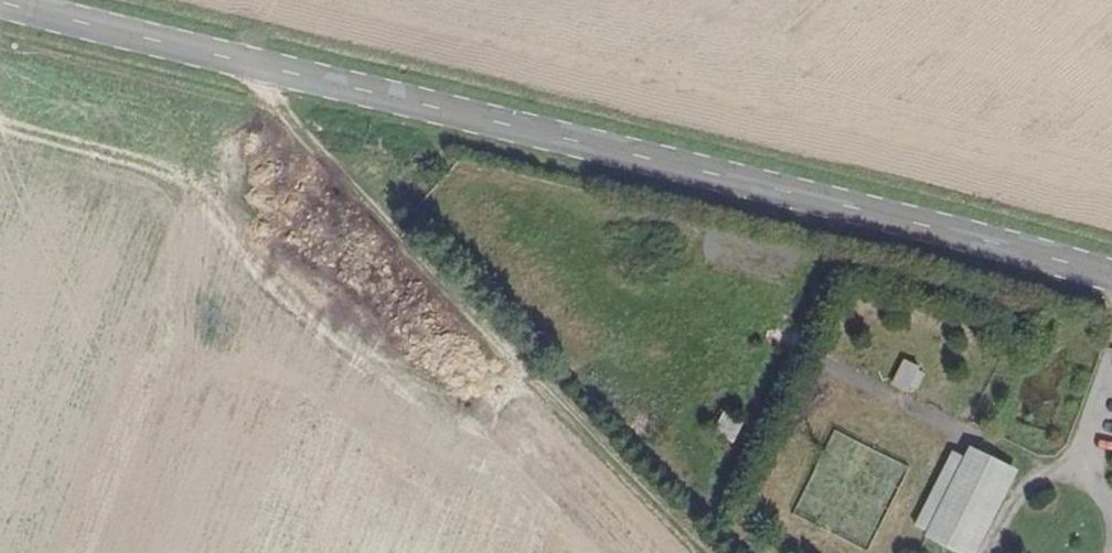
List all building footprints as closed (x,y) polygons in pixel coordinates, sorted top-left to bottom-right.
[(904,359),(891,384),(908,392),(921,368),(904,359)] [(921,541),(945,552),(975,552),(1017,470),(967,446),(962,459),(950,453),(914,528),(925,534),(921,541)] [(804,491),(795,517),(874,546),(904,463),(876,454),(867,481),(871,483),(861,512),(833,502),(833,501),(804,491)]
